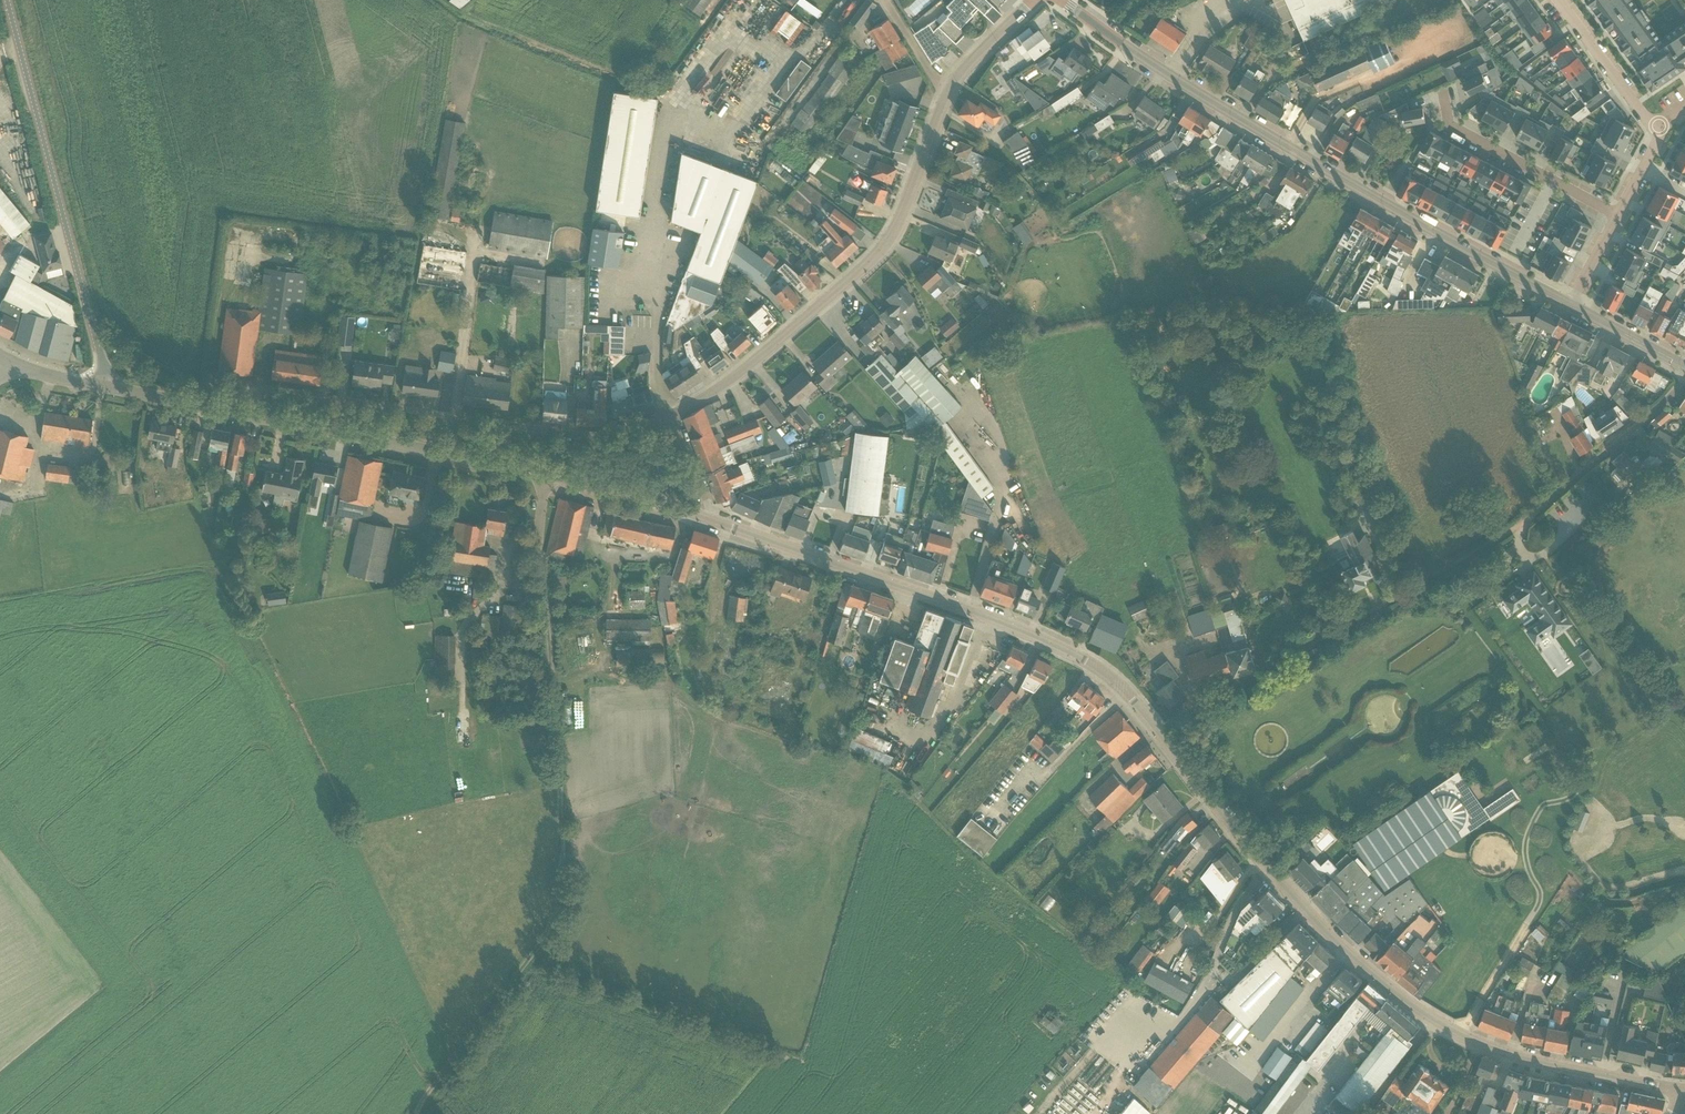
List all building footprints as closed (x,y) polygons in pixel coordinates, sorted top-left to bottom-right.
[(700,17),(711,0),(680,0),(679,2),(700,17)] [(850,22),(858,29),(876,5),(869,0),(866,0),(850,22)] [(913,34),(931,63),(942,56),(937,49),(943,45),(945,48),(952,41),(955,44),(964,34),(965,33),(959,28),(968,19),(977,9),(981,13),(993,24),(1001,15),(986,0),(942,0),(947,7),(951,12),(946,17),(947,18),(941,24),(936,19),(922,28),(914,33),(913,34)] [(1304,41),(1320,34),(1390,2),(1389,0),(1285,0),(1304,41)] [(1505,2),(1506,1),(1511,9),(1507,12),(1524,0),(1507,0),(1505,2)] [(1507,12),(1513,20),(1533,6),(1528,0),(1524,0),(1507,12)] [(1684,67),(1684,23),(1660,40),(1632,0),(1583,0),(1647,93),(1684,67)] [(1173,1),(1162,17),(1175,25),(1177,21),(1175,16),(1174,15),(1180,6),(1173,1)] [(1533,6),(1513,20),(1513,21),(1515,20),(1521,29),(1539,15),(1533,6)] [(784,43),(788,46),(804,25),(785,11),(769,33),(774,36),(777,31),(788,39),(784,43)] [(1539,15),(1521,29),(1528,38),(1548,23),(1547,22),(1546,24),(1539,15)] [(1162,17),(1150,35),(1174,51),(1186,32),(1175,25),(1162,17)] [(907,53),(887,19),(871,29),(872,30),(868,32),(879,50),(874,53),(884,71),(894,66),(892,62),(907,53)] [(1548,23),(1528,38),(1529,38),(1534,45),(1530,47),(1535,55),(1553,42),(1548,36),(1554,31),(1548,23)] [(810,39),(818,36),(813,26),(805,29),(810,39)] [(1263,32),(1255,27),(1243,46),(1252,51),(1263,32)] [(1028,29),(1011,41),(1027,61),(1031,58),(1033,60),(1041,54),(1042,55),(1049,49),(1047,46),(1048,45),(1037,31),(1033,34),(1028,29)] [(1320,34),(1304,41),(1288,49),(1293,61),(1326,46),(1320,34)] [(1553,61),(1571,47),(1564,38),(1546,52),(1553,61)] [(1362,49),(1363,51),(1311,75),(1318,91),(1371,67),(1374,73),(1395,63),(1384,39),(1362,49)] [(1491,52),(1486,44),(1479,49),(1483,57),(1491,52)] [(1213,71),(1225,78),(1235,60),(1211,45),(1200,61),(1201,61),(1200,63),(1201,63),(1198,67),(1207,72),(1210,67),(1214,69),(1213,71)] [(1092,61),(1073,47),(1063,61),(1058,56),(1055,61),(1049,56),(1033,65),(1047,76),(1050,72),(1061,80),(1063,77),(1071,83),(1077,73),(1081,76),(1085,70),(1086,70),(1088,68),(1087,67),(1092,61)] [(1562,69),(1578,57),(1571,48),(1572,48),(1571,47),(1553,61),(1553,62),(1555,60),(1562,69)] [(790,125),(805,136),(843,84),(847,87),(850,84),(847,81),(860,63),(843,50),(827,72),(828,73),(802,110),(800,109),(795,116),(796,117),(790,125)] [(996,70),(1009,62),(1004,53),(991,61),(996,70)] [(1584,66),(1578,57),(1562,69),(1568,78),(1584,66)] [(785,102),(810,67),(800,60),(775,94),(785,102)] [(920,75),(914,65),(883,74),(886,85),(920,75)] [(1571,90),(1591,75),(1584,66),(1568,78),(1566,79),(1573,88),(1570,90),(1571,90)] [(1252,79),(1255,73),(1248,69),(1245,74),(1252,79)] [(1245,74),(1235,90),(1249,99),(1265,74),(1258,70),(1255,73),(1252,79),(1245,74)] [(1496,88),(1488,71),(1462,83),(1468,95),(1478,91),(1481,99),(1491,91),(1496,88)] [(1310,75),(1310,73),(1296,79),(1300,88),(1316,86),(1310,75)] [(1098,80),(1085,98),(1103,111),(1108,103),(1112,106),(1118,97),(1122,100),(1130,88),(1111,74),(1103,84),(1098,80)] [(1577,99),(1598,84),(1598,83),(1597,84),(1591,75),(1571,90),(1577,99)] [(1519,76),(1514,85),(1520,88),(1524,80),(1519,76)] [(1011,99),(1015,104),(1019,101),(1022,104),(1026,101),(1024,98),(1025,98),(1011,78),(1005,82),(1015,96),(1011,99)] [(1605,93),(1598,84),(1577,99),(1578,100),(1580,98),(1587,107),(1605,93)] [(1053,114),(1082,95),(1077,87),(1036,113),(1041,122),(1054,115),(1053,114)] [(1262,97),(1261,99),(1255,108),(1277,122),(1285,110),(1284,109),(1291,98),(1275,89),(1273,93),(1270,90),(1262,97)] [(1193,90),(1189,95),(1200,104),(1204,98),(1193,90)] [(1492,124),(1505,101),(1494,95),(1495,93),(1491,91),(1481,99),(1482,99),(1480,101),(1488,106),(1481,118),(1492,124)] [(1536,101),(1540,95),(1533,91),(1530,97),(1536,101)] [(613,92),(595,210),(639,217),(657,98),(613,92)] [(1358,102),(1357,102),(1360,110),(1380,101),(1377,93),(1358,102)] [(1308,121),(1316,126),(1317,124),(1323,128),(1330,116),(1332,113),(1337,118),(1344,111),(1357,102),(1358,102),(1354,96),(1339,105),(1332,112),(1318,104),(1316,108),(1315,108),(1308,121)] [(1165,112),(1145,97),(1132,114),(1153,129),(1165,112)] [(886,118),(877,139),(882,141),(881,145),(901,153),(902,151),(903,151),(905,147),(904,147),(905,143),(906,143),(908,139),(907,139),(913,122),(914,122),(916,118),(915,118),(916,114),(917,114),(919,110),(918,109),(919,108),(898,99),(896,103),(892,102),(888,112),(886,111),(884,117),(886,118)] [(958,114),(967,120),(974,124),(978,126),(983,118),(993,125),(999,115),(989,109),(980,103),(977,106),(967,100),(958,114)] [(1517,121),(1524,109),(1517,105),(1516,107),(1505,101),(1492,124),(1504,131),(1511,118),(1517,121)] [(1407,102),(1388,111),(1389,115),(1399,113),(1401,126),(1425,121),(1423,108),(1409,110),(1407,102)] [(1200,113),(1189,106),(1178,122),(1183,125),(1177,136),(1174,134),(1171,139),(1173,141),(1178,149),(1182,142),(1200,113)] [(1610,117),(1605,128),(1628,140),(1635,129),(1622,122),(1625,117),(1617,107),(1608,114),(1610,117)] [(1527,143),(1538,121),(1528,116),(1530,112),(1524,109),(1517,121),(1523,124),(1516,137),(1527,143)] [(1200,113),(1182,142),(1188,146),(1196,134),(1201,136),(1211,120),(1200,113)] [(852,115),(843,128),(855,133),(861,119),(852,115)] [(1108,115),(1094,124),(1098,132),(1113,122),(1108,115)] [(1357,137),(1353,142),(1348,152),(1365,162),(1374,147),(1387,122),(1374,116),(1370,122),(1361,139),(1357,137)] [(1552,140),(1558,127),(1552,124),(1551,125),(1539,119),(1538,121),(1527,143),(1539,149),(1546,137),(1552,140)] [(445,120),(429,216),(429,217),(447,220),(464,124),(445,120)] [(1334,134),(1324,151),(1339,160),(1354,134),(1347,130),(1349,126),(1343,123),(1336,135),(1334,134)] [(1242,160),(1251,146),(1222,127),(1218,134),(1217,133),(1208,138),(1208,137),(1194,146),(1199,154),(1216,143),(1222,147),(1215,159),(1216,162),(1221,165),(1216,174),(1228,181),(1241,159),(1242,160)] [(1565,131),(1558,127),(1552,140),(1557,143),(1551,156),(1563,162),(1566,156),(1569,150),(1573,144),(1574,141),(1563,135),(1565,131)] [(851,145),(855,133),(843,128),(835,139),(848,144),(851,145)] [(1628,140),(1605,128),(1599,138),(1597,137),(1594,144),(1606,151),(1609,145),(1622,152),(1628,140)] [(1431,155),(1441,138),(1441,137),(1430,131),(1418,154),(1429,160),(1431,155)] [(1017,132),(1002,143),(1022,169),(1037,158),(1033,152),(1022,138),(1017,132)] [(1022,138),(1033,152),(1036,150),(1025,136),(1022,138)] [(1153,137),(1120,158),(1125,167),(1159,146),(1153,137)] [(1441,160),(1451,143),(1441,138),(1431,155),(1441,160)] [(1178,149),(1173,141),(1171,139),(1170,139),(1163,143),(1165,146),(1163,147),(1168,155),(1178,149)] [(949,176),(959,180),(965,183),(969,173),(978,177),(980,173),(995,179),(1002,164),(986,157),(985,158),(969,151),(971,147),(959,142),(954,153),(958,155),(949,176)] [(1451,166),(1460,148),(1451,143),(1441,160),(1451,165),(1451,166)] [(848,144),(841,156),(863,167),(872,170),(870,175),(890,183),(895,168),(879,162),(881,155),(870,151),(868,154),(851,145),(848,144)] [(1250,167),(1256,171),(1266,153),(1252,144),(1251,146),(1242,160),(1241,159),(1228,181),(1234,185),(1238,178),(1237,178),(1246,164),(1250,167)] [(1573,144),(1566,157),(1572,160),(1579,147),(1573,144)] [(1610,175),(1616,164),(1604,157),(1606,151),(1594,144),(1590,151),(1592,151),(1586,163),(1610,175)] [(1461,171),(1470,153),(1460,148),(1451,166),(1460,171),(1461,171)] [(1676,160),(1684,165),(1684,150),(1682,149),(1680,153),(1676,160)] [(884,158),(897,163),(900,156),(887,151),(884,158)] [(664,325),(664,328),(673,328),(674,328),(674,329),(683,324),(698,314),(702,311),(711,305),(712,305),(714,299),(722,275),(757,182),(681,153),(670,221),(700,232),(665,325),(664,325)] [(1267,177),(1284,167),(1285,164),(1276,159),(1275,159),(1274,159),(1271,158),(1272,157),(1266,153),(1256,171),(1267,177)] [(1470,176),(1480,158),(1470,153),(1461,171),(1470,176)] [(1480,181),(1489,164),(1480,158),(1470,176),(1480,181)] [(1669,172),(1681,179),(1678,184),(1684,188),(1684,165),(1676,160),(1669,172)] [(1610,175),(1586,163),(1580,174),(1604,187),(1610,175)] [(1491,187),(1501,170),(1489,164),(1480,181),(1479,184),(1490,190),(1491,187)] [(1247,186),(1256,171),(1250,167),(1241,182),(1247,186)] [(1283,204),(1302,174),(1291,168),(1280,184),(1283,186),(1279,194),(1277,193),(1274,197),(1266,193),(1258,206),(1265,210),(1269,205),(1272,207),(1276,200),(1283,204)] [(1171,192),(1180,186),(1173,170),(1163,175),(1171,192)] [(1500,192),(1509,174),(1501,170),(1491,187),(1500,192)] [(1286,206),(1290,209),(1299,196),(1303,198),(1313,181),(1302,174),(1283,204),(1276,200),(1272,207),(1269,205),(1265,210),(1265,211),(1276,218),(1261,228),(1264,233),(1283,221),(1279,218),(1286,206)] [(1511,198),(1521,180),(1519,179),(1509,174),(1500,192),(1497,197),(1508,203),(1511,198)] [(1409,200),(1418,182),(1406,176),(1396,194),(1407,200),(1408,199),(1409,200)] [(1120,188),(1126,185),(1131,182),(1128,177),(1123,180),(1123,181),(1117,184),(1120,188)] [(1259,188),(1269,183),(1266,178),(1256,184),(1259,188)] [(863,179),(860,188),(868,191),(865,199),(881,205),(886,191),(871,185),(872,183),(863,179)] [(1521,203),(1531,185),(1521,180),(1511,198),(1521,203)] [(1417,204),(1426,187),(1418,182),(1409,200),(1417,204)] [(1428,210),(1437,192),(1426,187),(1417,204),(1428,210)] [(1659,187),(1653,198),(1675,210),(1675,209),(1673,208),(1679,197),(1659,187)] [(13,238),(30,224),(0,188),(0,223),(13,238)] [(975,208),(978,201),(947,188),(944,195),(948,196),(939,218),(967,230),(976,208),(975,208)] [(974,188),(972,193),(978,196),(981,190),(974,188)] [(842,198),(859,206),(863,197),(846,189),(842,198)] [(1437,215),(1446,197),(1437,192),(1428,210),(1437,215)] [(1446,220),(1455,202),(1446,197),(1437,215),(1446,220)] [(1644,198),(1638,211),(1645,214),(1650,201),(1644,198)] [(1653,198),(1647,209),(1659,215),(1667,220),(1667,219),(1669,220),(1675,210),(1653,198)] [(977,207),(987,211),(990,204),(980,200),(977,207)] [(1457,226),(1466,208),(1455,202),(1446,220),(1457,226)] [(34,216),(41,215),(38,203),(31,204),(34,216)] [(1586,239),(1592,227),(1579,221),(1583,213),(1570,206),(1566,214),(1572,218),(1567,228),(1586,239)] [(450,221),(459,223),(461,209),(452,207),(450,221)] [(835,207),(828,216),(850,233),(857,224),(835,207)] [(997,216),(1000,211),(991,207),(989,212),(997,216)] [(1465,230),(1474,212),(1466,208),(1457,226),(1465,230)] [(1361,209),(1351,225),(1354,227),(1348,240),(1355,244),(1371,214),(1361,209)] [(553,221),(494,211),(488,249),(547,259),(553,221)] [(1477,236),(1486,219),(1474,212),(1465,230),(1477,236)] [(1245,224),(1254,219),(1251,213),(1243,218),(1245,224)] [(1384,222),(1371,214),(1355,244),(1347,257),(1353,260),(1368,235),(1375,239),(1384,222)] [(637,225),(638,217),(622,215),(621,223),(637,225)] [(1643,217),(1637,228),(1661,241),(1672,221),(1669,220),(1667,219),(1667,220),(1659,215),(1655,223),(1643,217)] [(813,219),(810,223),(815,227),(818,223),(813,219)] [(819,225),(818,226),(822,231),(827,236),(828,237),(834,244),(846,257),(857,246),(850,238),(846,234),(842,238),(825,219),(819,225)] [(1486,241),(1495,223),(1486,219),(1477,236),(1486,241)] [(1375,261),(1394,227),(1384,222),(1375,239),(1377,240),(1366,260),(1373,264),(1375,261)] [(1507,230),(1495,223),(1486,241),(1486,242),(1497,248),(1507,230)] [(1200,226),(1189,232),(1196,244),(1207,237),(1200,226)] [(1233,238),(1238,235),(1233,226),(1228,230),(1233,238)] [(1418,240),(1394,227),(1375,261),(1378,263),(1382,256),(1389,260),(1398,264),(1396,269),(1386,265),(1385,267),(1380,279),(1378,283),(1399,291),(1402,284),(1399,283),(1402,277),(1405,270),(1405,269),(1406,269),(1413,256),(1409,255),(1418,240)] [(1586,239),(1567,228),(1564,227),(1558,238),(1554,236),(1550,244),(1563,250),(1567,244),(1579,250),(1586,239)] [(586,263),(618,268),(623,233),(592,228),(586,263)] [(1637,228),(1630,240),(1652,252),(1658,240),(1661,242),(1661,241),(1637,228)] [(51,233),(35,237),(43,271),(62,267),(58,251),(56,252),(51,233)] [(827,236),(817,246),(824,254),(828,258),(835,266),(846,257),(834,244),(828,237),(827,236)] [(935,236),(928,252),(943,259),(941,265),(941,266),(948,273),(952,263),(950,262),(957,243),(949,240),(948,242),(935,236)] [(958,245),(974,253),(978,245),(962,238),(958,245)] [(736,240),(730,258),(735,262),(734,265),(759,285),(765,276),(772,267),(736,240)] [(1568,261),(1560,257),(1563,250),(1550,244),(1547,251),(1553,254),(1543,273),(1558,280),(1568,261)] [(412,281),(453,289),(460,252),(434,247),(433,253),(423,251),(419,272),(414,271),(412,281)] [(1626,248),(1620,259),(1644,272),(1644,271),(1642,270),(1647,260),(1651,262),(1655,256),(1642,249),(1639,254),(1626,248)] [(268,260),(284,262),(285,252),(270,250),(268,260)] [(811,251),(807,257),(816,264),(821,258),(811,251)] [(16,274),(3,298),(6,300),(23,308),(9,338),(40,353),(68,361),(77,325),(72,305),(37,285),(43,275),(37,271),(40,265),(19,255),(11,271),(16,274)] [(1378,263),(1385,267),(1386,265),(1389,260),(1382,256),(1378,263)] [(1425,292),(1420,299),(1421,299),(1421,302),(1413,302),(1414,309),(1434,309),(1434,299),(1444,299),(1464,266),(1445,256),(1439,266),(1425,292)] [(784,263),(776,270),(783,275),(795,288),(798,286),(803,281),(810,289),(820,280),(814,273),(817,271),(811,264),(808,267),(800,258),(794,264),(801,272),(797,275),(791,268),(791,269),(784,263)] [(1425,292),(1439,266),(1425,258),(1416,272),(1427,278),(1420,289),(1425,292)] [(1620,259),(1614,271),(1627,278),(1623,284),(1636,291),(1640,284),(1638,283),(1644,272),(1620,259)] [(471,261),(469,281),(535,290),(538,266),(506,262),(506,265),(471,261)] [(965,285),(955,281),(948,273),(941,266),(935,271),(930,266),(916,278),(927,290),(930,294),(937,287),(942,292),(944,290),(950,298),(961,288),(965,285)] [(1444,299),(1439,306),(1442,308),(1445,303),(1444,303),(1445,301),(1449,303),(1452,299),(1457,302),(1460,295),(1465,298),(1478,274),(1464,266),(1444,299)] [(1659,273),(1666,277),(1670,270),(1664,267),(1663,266),(1659,273)] [(227,308),(218,371),(251,375),(258,329),(299,334),(307,274),(265,268),(259,310),(242,308),(242,310),(227,308)] [(1378,283),(1380,279),(1373,275),(1376,270),(1371,268),(1352,301),(1352,302),(1357,305),(1355,311),(1370,310),(1372,305),(1361,299),(1362,297),(1366,298),(1375,282),(1378,284),(1378,283)] [(722,275),(714,299),(723,302),(732,279),(722,275)] [(564,327),(583,328),(584,277),(546,276),(545,338),(563,339),(564,327)] [(780,278),(773,284),(779,291),(774,295),(787,309),(799,299),(780,278)] [(981,289),(983,284),(983,283),(978,285),(970,281),(967,286),(982,292),(983,290),(981,289)] [(995,282),(992,288),(997,291),(1000,284),(995,282)] [(1658,313),(1649,329),(1662,336),(1663,334),(1669,322),(1671,319),(1663,315),(1671,301),(1680,285),(1675,282),(1663,296),(1655,311),(1658,313)] [(1300,311),(1315,311),(1327,290),(1315,284),(1300,311)] [(1612,285),(1602,304),(1616,312),(1626,293),(1633,297),(1636,291),(1623,284),(1621,290),(1612,285)] [(746,285),(740,292),(755,304),(761,296),(746,285)] [(880,314),(887,323),(897,333),(900,330),(896,325),(899,323),(893,317),(913,299),(901,286),(888,298),(894,304),(887,309),(880,314)] [(1207,292),(1213,303),(1218,301),(1212,290),(1207,292)] [(479,301),(494,304),(495,294),(480,292),(479,301)] [(1512,303),(1516,296),(1509,292),(1505,299),(1512,303)] [(1646,293),(1632,320),(1644,327),(1659,300),(1646,293)] [(1352,302),(1352,301),(1344,297),(1339,308),(1346,311),(1352,302)] [(1317,311),(1331,311),(1334,304),(1324,298),(1317,311)] [(0,322),(0,333),(9,338),(23,308),(6,300),(0,312),(0,313),(4,315),(2,318),(1,317),(0,319),(2,319),(0,322)] [(763,307),(748,319),(761,334),(763,333),(765,333),(768,330),(769,328),(775,322),(763,307)] [(1541,307),(1536,317),(1533,322),(1539,325),(1552,332),(1560,317),(1541,307)] [(1529,308),(1499,309),(1499,314),(1499,322),(1525,321),(1525,323),(1537,329),(1539,325),(1533,322),(1530,321),(1529,308)] [(1663,334),(1665,336),(1664,338),(1674,343),(1684,322),(1684,311),(1678,308),(1671,319),(1669,322),(1663,334)] [(337,344),(351,346),(354,317),(341,315),(337,344)] [(852,330),(864,344),(872,352),(876,348),(876,347),(884,340),(877,333),(883,327),(872,315),(860,326),(859,324),(852,330)] [(1560,317),(1552,332),(1551,334),(1556,337),(1551,347),(1556,349),(1557,350),(1571,322),(1560,317)] [(951,318),(938,329),(944,336),(957,326),(951,318)] [(1024,327),(1018,321),(1011,329),(1016,334),(1024,327)] [(925,329),(924,324),(919,322),(915,326),(916,331),(921,333),(925,329)] [(1557,350),(1556,349),(1556,350),(1566,356),(1560,369),(1563,371),(1559,378),(1568,382),(1571,378),(1584,364),(1577,361),(1579,358),(1584,356),(1585,354),(1586,355),(1596,335),(1571,322),(1557,350)] [(1674,343),(1684,348),(1684,346),(1684,322),(1674,343)] [(727,334),(725,337),(717,327),(710,333),(715,342),(721,350),(727,345),(736,354),(750,342),(742,333),(733,341),(727,334)] [(382,337),(391,337),(391,329),(382,328),(382,337)] [(673,328),(664,328),(662,342),(670,343),(672,329),(674,329),(674,328),(673,328)] [(888,338),(899,350),(905,344),(894,332),(888,338)] [(624,337),(614,337),(609,336),(608,356),(624,356),(624,337)] [(694,336),(690,339),(694,356),(698,353),(704,361),(712,372),(727,362),(719,350),(718,350),(714,345),(707,350),(705,347),(703,349),(694,336)] [(679,363),(674,367),(688,388),(701,379),(696,371),(701,367),(694,356),(690,339),(684,344),(687,356),(679,362),(679,363)] [(815,378),(822,386),(826,390),(836,381),(830,375),(851,356),(844,349),(844,348),(843,346),(842,347),(839,343),(826,354),(825,352),(813,363),(821,373),(815,378)] [(872,352),(864,344),(858,349),(871,362),(864,368),(904,412),(906,428),(926,425),(942,423),(961,406),(915,355),(897,371),(876,348),(872,352)] [(934,347),(920,358),(929,367),(929,366),(938,358),(941,356),(934,347)] [(1568,382),(1571,392),(1572,394),(1579,382),(1587,387),(1591,379),(1601,384),(1606,373),(1615,377),(1618,371),(1620,371),(1623,364),(1628,354),(1618,349),(1617,351),(1610,347),(1603,361),(1601,360),(1596,369),(1585,363),(1584,364),(1571,378),(1568,382)] [(275,350),(271,378),(319,385),(323,357),(275,350)] [(452,372),(455,354),(441,351),(437,369),(452,372)] [(635,373),(641,371),(641,374),(648,372),(648,369),(651,353),(638,356),(639,363),(635,373)] [(508,373),(511,359),(496,355),(493,369),(508,373)] [(1522,384),(1531,389),(1543,366),(1533,361),(1522,384)] [(1634,384),(1644,389),(1648,382),(1655,369),(1640,361),(1633,374),(1638,377),(1634,384)] [(962,368),(959,363),(952,366),(954,370),(955,371),(962,368)] [(354,365),(353,374),(352,385),(380,389),(381,382),(391,383),(393,367),(374,364),(374,367),(354,365)] [(664,380),(669,387),(675,396),(688,388),(674,367),(668,370),(671,375),(664,380)] [(404,375),(402,392),(421,395),(422,393),(437,396),(439,380),(430,379),(431,371),(424,370),(423,377),(404,375)] [(783,392),(790,400),(795,405),(808,394),(806,393),(815,386),(803,372),(795,379),(796,381),(783,392)] [(467,375),(463,403),(507,409),(511,383),(495,381),(496,379),(467,375)] [(613,404),(610,405),(615,421),(631,416),(627,400),(626,397),(628,396),(625,388),(618,390),(616,385),(611,387),(610,396),(613,404)] [(633,395),(628,396),(626,397),(627,400),(631,416),(655,409),(648,385),(632,390),(633,395)] [(1561,391),(1568,396),(1571,392),(1564,386),(1561,391)] [(576,408),(576,424),(605,425),(606,410),(605,410),(606,388),(593,387),(592,409),(576,408)] [(1612,396),(1619,404),(1627,412),(1634,405),(1618,389),(1612,396)] [(544,390),(543,420),(565,422),(566,401),(565,401),(566,392),(544,390)] [(1570,396),(1556,405),(1576,435),(1570,438),(1580,453),(1593,445),(1583,431),(1585,429),(1579,422),(1582,419),(1570,396)] [(758,406),(774,427),(785,418),(768,397),(758,406)] [(702,407),(683,419),(699,458),(719,450),(719,449),(716,442),(722,440),(719,433),(714,435),(709,424),(717,421),(711,404),(702,407)] [(1591,414),(1583,419),(1593,441),(1601,436),(1602,437),(1623,423),(1622,421),(1628,417),(1617,405),(1613,408),(1613,407),(1595,420),(1591,414)] [(792,413),(805,428),(812,422),(799,407),(792,413)] [(1666,408),(1655,419),(1660,425),(1672,415),(1666,408)] [(854,409),(845,416),(858,432),(867,425),(854,409)] [(41,439),(67,443),(75,444),(74,446),(89,447),(92,420),(44,412),(41,439)] [(887,427),(894,421),(886,412),(879,418),(887,427)] [(171,448),(175,426),(161,423),(161,421),(152,419),(148,438),(158,440),(156,449),(170,452),(168,465),(181,467),(184,450),(171,448)] [(755,419),(742,424),(748,437),(753,435),(761,433),(755,419)] [(855,429),(847,420),(839,427),(847,436),(855,429)] [(942,423),(926,425),(969,481),(974,489),(980,497),(980,498),(994,488),(946,423),(944,424),(942,423)] [(724,431),(729,444),(748,437),(742,424),(724,431)] [(22,481),(26,467),(29,467),(34,449),(25,447),(28,437),(0,429),(0,475),(22,481)] [(212,429),(210,439),(208,446),(220,448),(219,454),(216,454),(214,466),(216,466),(214,476),(221,477),(230,432),(212,429)] [(197,459),(202,432),(193,430),(188,458),(197,459)] [(243,454),(245,446),(247,435),(234,433),(232,444),(227,469),(235,470),(238,453),(243,454)] [(878,515),(878,513),(880,499),(888,437),(855,433),(849,479),(844,478),(842,495),(847,495),(845,510),(878,515)] [(719,450),(699,458),(705,473),(725,465),(721,454),(731,450),(733,454),(757,446),(753,435),(748,437),(729,444),(724,446),(724,447),(719,449),(719,450)] [(1655,436),(1654,437),(1650,444),(1679,461),(1684,453),(1674,447),(1655,436)] [(147,445),(144,457),(152,458),(154,446),(147,445)] [(793,456),(792,451),(791,447),(769,453),(771,462),(793,456)] [(1611,475),(1618,482),(1621,483),(1626,479),(1626,475),(1625,475),(1629,471),(1638,482),(1645,476),(1641,472),(1644,469),(1644,466),(1649,472),(1661,462),(1657,456),(1650,455),(1641,463),(1636,457),(1634,457),(1630,459),(1623,451),(1612,461),(1618,466),(1612,472),(1611,475)] [(348,455),(346,466),(336,514),(369,521),(381,462),(348,455)] [(297,497),(301,478),(300,478),(303,460),(287,457),(284,470),(287,470),(286,475),(265,471),(262,490),(275,493),(273,502),(274,503),(276,504),(279,505),(281,505),(283,504),(285,495),(297,497)] [(830,459),(818,461),(824,485),(835,483),(830,459)] [(316,462),(313,473),(309,493),(318,495),(321,481),(333,483),(337,467),(316,462)] [(45,480),(68,483),(70,466),(47,463),(45,480)] [(706,475),(710,486),(750,470),(747,463),(725,472),(723,468),(706,475)] [(797,474),(795,465),(788,467),(790,476),(797,474)] [(531,478),(532,473),(507,469),(506,474),(531,478)] [(732,488),(754,480),(750,470),(710,486),(715,498),(715,499),(717,503),(720,501),(721,501),(721,502),(723,507),(727,506),(729,505),(732,507),(736,499),(735,495),(732,488)] [(243,485),(251,486),(253,474),(246,472),(243,485)] [(394,473),(390,493),(419,499),(423,479),(394,473)] [(775,482),(779,495),(791,493),(786,479),(775,482)] [(969,481),(958,511),(966,514),(974,489),(969,481)] [(1619,490),(1613,484),(1607,489),(1613,496),(1619,490)] [(817,485),(813,505),(822,506),(825,486),(817,485)] [(974,489),(966,514),(973,516),(980,497),(974,489)] [(740,493),(731,509),(753,518),(760,502),(740,493)] [(760,502),(753,518),(800,537),(813,509),(796,502),(799,496),(791,493),(779,495),(762,499),(761,499),(760,502)] [(327,514),(326,519),(333,521),(334,516),(333,516),(337,495),(331,494),(327,514)] [(985,505),(980,498),(980,497),(973,516),(981,518),(985,505)] [(545,558),(556,561),(564,563),(566,553),(581,557),(591,517),(593,507),(559,498),(545,558)] [(8,514),(12,502),(0,499),(0,512),(8,514)] [(880,499),(878,513),(887,515),(889,500),(880,499)] [(1370,513),(1379,509),(1377,503),(1367,506),(1370,513)] [(981,518),(988,521),(990,512),(985,505),(981,518)] [(455,521),(453,532),(452,541),(454,542),(449,572),(475,576),(472,598),(474,598),(474,600),(479,601),(479,598),(481,598),(485,578),(487,566),(494,568),(497,555),(489,554),(490,547),(479,545),(480,543),(477,542),(479,535),(487,536),(487,533),(503,536),(507,512),(488,509),(485,526),(455,521)] [(608,512),(605,523),(603,535),(636,543),(641,520),(608,512)] [(380,582),(392,528),(342,517),(328,582),(345,586),(348,575),(380,582)] [(675,527),(641,520),(636,543),(670,551),(675,527)] [(333,522),(326,521),(323,535),(330,536),(333,522)] [(914,544),(914,545),(911,554),(915,555),(909,575),(931,582),(931,581),(939,583),(947,554),(952,538),(951,538),(954,528),(934,522),(931,532),(929,532),(927,540),(917,537),(914,545),(914,544)] [(845,532),(838,551),(863,559),(869,541),(872,531),(854,525),(851,534),(845,532)] [(903,551),(896,571),(909,575),(915,555),(911,554),(914,545),(910,544),(910,543),(914,531),(908,529),(904,541),(903,541),(901,548),(900,550),(903,551)] [(1014,541),(1004,529),(998,545),(1011,550),(1012,549),(1015,550),(1017,544),(1014,541)] [(1337,560),(1352,590),(1366,584),(1364,578),(1381,570),(1368,545),(1363,535),(1357,538),(1353,530),(1340,537),(1349,554),(1337,560)] [(712,560),(719,539),(693,531),(690,542),(684,540),(682,548),(681,548),(671,576),(671,578),(684,582),(691,560),(696,561),(698,555),(712,560)] [(883,542),(882,547),(878,557),(896,563),(900,550),(901,548),(891,544),(894,535),(887,533),(884,542),(883,542)] [(765,580),(774,554),(734,541),(725,567),(765,580)] [(298,553),(296,563),(303,565),(305,558),(303,558),(304,554),(298,553)] [(513,595),(506,595),(506,600),(513,600),(527,600),(526,553),(512,554),(513,595)] [(1031,562),(1024,554),(1017,572),(1026,576),(1031,562)] [(1003,563),(992,559),(979,595),(994,600),(1001,579),(997,577),(1003,563)] [(1065,568),(1053,563),(1043,587),(1055,592),(1065,568)] [(779,568),(775,578),(770,593),(779,596),(781,591),(803,599),(810,579),(779,568)] [(660,574),(657,601),(661,626),(678,623),(674,602),(668,601),(671,578),(671,576),(660,574)] [(718,574),(711,581),(718,588),(725,582),(718,574)] [(1545,585),(1538,589),(1530,577),(1516,586),(1518,590),(1501,602),(1509,614),(1527,602),(1541,622),(1526,632),(1535,645),(1536,645),(1539,650),(1553,641),(1554,642),(1557,641),(1554,637),(1567,628),(1564,625),(1570,621),(1545,585)] [(1001,579),(994,600),(1008,605),(1016,584),(1001,579)] [(826,640),(827,640),(840,645),(848,618),(853,619),(851,627),(856,629),(869,591),(844,582),(840,593),(826,640)] [(643,583),(624,584),(625,609),(644,609),(643,583)] [(1023,587),(1019,597),(1015,608),(1034,615),(1036,609),(1037,609),(1038,607),(1037,607),(1039,602),(1028,597),(1031,590),(1023,587)] [(887,617),(890,610),(894,599),(870,591),(869,591),(856,629),(855,631),(865,634),(866,632),(874,635),(881,615),(887,617)] [(286,602),(284,592),(273,593),(275,604),(286,602)] [(1279,607),(1289,602),(1284,592),(1274,597),(1279,607)] [(727,619),(744,621),(747,596),(730,594),(727,619)] [(1127,607),(1134,623),(1158,612),(1151,596),(1127,607)] [(1067,613),(1064,621),(1085,629),(1090,617),(1097,621),(1101,614),(1102,610),(1103,608),(1086,600),(1080,597),(1078,601),(1084,604),(1081,611),(1070,606),(1067,613)] [(1226,652),(1234,677),(1255,671),(1244,639),(1247,638),(1239,613),(1240,613),(1236,602),(1232,603),(1230,597),(1221,600),(1224,606),(1222,606),(1224,610),(1212,614),(1216,630),(1228,625),(1235,650),(1226,652)] [(525,606),(504,604),(501,636),(519,637),(520,622),(524,623),(525,606)] [(894,638),(890,648),(878,680),(909,692),(905,704),(909,706),(908,709),(928,716),(942,680),(951,684),(970,633),(972,634),(973,630),(972,629),(972,627),(925,609),(913,644),(894,638)] [(1194,637),(1216,630),(1212,614),(1210,609),(1187,616),(1194,637)] [(1127,625),(1101,614),(1097,621),(1089,641),(1115,653),(1127,625)] [(484,626),(483,635),(490,636),(489,654),(496,654),(496,636),(497,636),(498,627),(499,616),(485,615),(484,626)] [(582,622),(582,623),(593,622),(592,615),(582,615),(582,616),(576,616),(577,623),(582,622)] [(649,640),(650,620),(620,620),(605,620),(605,640),(622,640),(649,640)] [(665,634),(668,647),(675,646),(673,633),(665,634)] [(434,635),(434,681),(434,682),(455,683),(455,664),(455,635),(434,635)] [(1558,654),(1568,651),(1566,644),(1556,646),(1558,654)] [(1001,659),(996,666),(1015,675),(1026,653),(1012,646),(1004,661),(1001,659)] [(616,667),(664,665),(664,648),(616,650),(616,667)] [(1195,689),(1234,677),(1226,652),(1206,658),(1204,651),(1185,657),(1195,689)] [(1043,682),(1046,675),(1051,665),(1037,659),(1029,674),(1027,673),(1020,686),(1033,692),(1043,682)] [(1163,705),(1165,703),(1168,707),(1185,695),(1174,680),(1179,676),(1167,661),(1154,671),(1165,685),(1156,692),(1160,696),(1157,698),(1163,705)] [(1076,686),(1067,698),(1071,700),(1068,703),(1078,711),(1094,690),(1083,682),(1079,688),(1076,686)] [(1003,685),(989,703),(995,708),(1000,702),(1010,690),(1003,685)] [(1010,690),(1000,702),(1006,707),(1016,695),(1010,690)] [(1094,690),(1078,711),(1078,712),(1088,720),(1093,713),(1096,715),(1103,706),(1100,705),(1105,699),(1094,690)] [(1026,716),(1020,711),(1013,720),(1019,724),(1026,716)] [(1098,760),(1103,767),(1140,737),(1118,711),(1110,718),(1093,732),(1108,751),(1098,760)] [(855,727),(851,739),(848,748),(888,764),(889,765),(893,756),(884,753),(889,742),(855,727)] [(1068,741),(1073,736),(1071,734),(1068,731),(1063,736),(1066,739),(1068,741)] [(1059,755),(1048,745),(1036,734),(1029,742),(1038,750),(1039,750),(1051,762),(1059,755)] [(1054,738),(1048,745),(1059,755),(1065,748),(1054,738)] [(1156,757),(1147,745),(1122,765),(1127,772),(1130,770),(1134,775),(1156,757)] [(904,761),(911,751),(906,747),(899,757),(904,761)] [(1484,807),(1491,818),(1489,819),(1491,822),(1572,766),(1560,748),(1547,758),(1549,761),(1532,772),(1533,774),(1484,807)] [(1353,843),(1385,890),(1489,819),(1491,818),(1484,807),(1459,771),(1353,843)] [(1089,798),(1098,807),(1095,809),(1099,813),(1101,810),(1106,815),(1094,827),(1101,834),(1150,786),(1142,777),(1129,790),(1113,774),(1089,798)] [(911,780),(905,785),(920,802),(924,798),(919,793),(921,791),(911,780)] [(1158,788),(1156,790),(1144,799),(1163,821),(1182,806),(1164,784),(1158,788)] [(1169,834),(1159,846),(1168,853),(1178,841),(1176,839),(1178,836),(1186,827),(1189,830),(1197,824),(1187,813),(1179,819),(1168,833),(1169,834)] [(970,818),(956,836),(982,857),(997,839),(970,818)] [(1181,870),(1198,850),(1202,843),(1207,849),(1211,845),(1220,838),(1209,824),(1200,831),(1195,834),(1184,849),(1166,872),(1170,875),(1177,867),(1181,870)] [(1214,863),(1228,880),(1241,869),(1227,852),(1214,863)] [(1320,889),(1340,871),(1328,858),(1321,865),(1314,858),(1309,863),(1303,857),(1289,871),(1295,877),(1294,878),(1306,891),(1314,883),(1320,889)] [(1311,896),(1330,917),(1369,877),(1360,867),(1363,864),(1356,857),(1340,871),(1320,889),(1311,896)] [(1383,893),(1369,877),(1330,917),(1348,933),(1366,912),(1372,905),(1383,893)] [(1396,916),(1407,926),(1419,914),(1428,904),(1409,879),(1385,895),(1383,893),(1372,905),(1378,910),(1371,917),(1366,912),(1348,933),(1358,943),(1384,915),(1391,922),(1396,916)] [(1169,891),(1157,882),(1148,895),(1160,903),(1169,891)] [(1254,934),(1256,934),(1284,907),(1267,890),(1255,902),(1253,899),(1241,910),(1233,927),(1240,933),(1242,931),(1246,935),(1250,931),(1254,934)] [(1175,905),(1167,915),(1181,927),(1189,917),(1175,905)] [(1419,914),(1407,926),(1377,959),(1392,973),(1399,976),(1416,956),(1415,955),(1422,947),(1439,925),(1432,919),(1429,922),(1419,914)] [(1370,953),(1377,959),(1407,926),(1396,916),(1391,922),(1393,930),(1384,940),(1375,932),(1364,944),(1372,951),(1370,953)] [(1560,918),(1555,924),(1565,932),(1570,925),(1560,918)] [(1234,1015),(1248,1030),(1301,963),(1318,942),(1299,923),(1219,1001),(1234,1015)] [(1163,936),(1167,930),(1161,925),(1156,931),(1163,936)] [(1536,929),(1545,937),(1548,932),(1540,925),(1536,929)] [(1605,928),(1601,934),(1609,940),(1613,934),(1605,928)] [(1203,962),(1175,942),(1164,958),(1193,977),(1203,962)] [(1334,956),(1319,943),(1301,963),(1316,976),(1334,956)] [(1153,952),(1143,944),(1125,967),(1135,975),(1153,952)] [(1416,956),(1399,976),(1396,980),(1413,994),(1414,994),(1421,999),(1443,973),(1429,963),(1435,956),(1430,951),(1425,957),(1421,954),(1426,950),(1422,947),(1415,955),(1416,956)] [(1519,964),(1531,970),(1534,963),(1522,957),(1519,964)] [(1507,980),(1518,962),(1513,959),(1502,977),(1507,980)] [(1194,984),(1155,962),(1144,981),(1183,1004),(1194,984)] [(1515,988),(1522,990),(1527,977),(1531,970),(1519,964),(1516,970),(1521,973),(1515,988)] [(1362,980),(1346,966),(1325,990),(1341,1004),(1362,980)] [(1281,1012),(1287,1017),(1310,988),(1304,983),(1306,981),(1295,972),(1262,1015),(1273,1023),(1281,1012)] [(1556,983),(1568,990),(1574,980),(1562,973),(1556,983)] [(1643,995),(1668,1001),(1658,978),(1648,976),(1643,995)] [(1574,994),(1587,1004),(1590,999),(1593,995),(1595,991),(1583,982),(1574,994)] [(1367,1021),(1387,998),(1368,983),(1304,1058),(1313,1065),(1319,1070),(1362,1016),(1367,1021)] [(1547,998),(1561,1001),(1568,990),(1556,983),(1547,998)] [(1507,998),(1511,999),(1513,993),(1505,990),(1503,996),(1499,995),(1493,1011),(1485,1007),(1477,1027),(1491,1032),(1507,998)] [(1593,995),(1590,999),(1607,1003),(1606,1007),(1610,1008),(1612,999),(1593,995)] [(1234,1015),(1211,996),(1150,1068),(1174,1089),(1222,1032),(1237,1044),(1248,1030),(1234,1015)] [(1393,1027),(1404,1013),(1387,998),(1367,1021),(1384,1035),(1392,1026),(1393,1027)] [(1507,998),(1491,1032),(1509,1039),(1516,1020),(1509,1017),(1515,1001),(1511,999),(1507,998)] [(1521,1043),(1544,1047),(1549,1019),(1550,1015),(1543,1014),(1545,1004),(1530,1002),(1529,1012),(1531,1012),(1529,1023),(1524,1022),(1521,1043)] [(1544,1047),(1555,1050),(1562,1010),(1555,1008),(1553,1020),(1549,1019),(1544,1047)] [(1054,1034),(1064,1023),(1048,1010),(1038,1022),(1054,1034)] [(1555,1050),(1566,1051),(1570,1031),(1564,1029),(1565,1022),(1567,1023),(1569,1011),(1562,1010),(1555,1050)] [(1418,1028),(1418,1025),(1404,1013),(1393,1027),(1408,1039),(1419,1028),(1418,1028)] [(1569,1052),(1601,1059),(1607,1026),(1578,1020),(1573,1032),(1569,1052)] [(1317,1022),(1299,1044),(1309,1051),(1327,1030),(1317,1022)] [(1649,1069),(1656,1071),(1661,1053),(1654,1051),(1658,1032),(1647,1030),(1645,1040),(1633,1037),(1635,1027),(1624,1024),(1616,1057),(1642,1063),(1644,1056),(1652,1058),(1649,1069)] [(1410,1047),(1409,1047),(1412,1043),(1408,1039),(1393,1027),(1392,1026),(1384,1035),(1335,1096),(1336,1096),(1327,1107),(1335,1113),(1357,1113),(1410,1047)] [(1682,1044),(1681,1042),(1676,1041),(1674,1043),(1671,1043),(1667,1046),(1667,1050),(1670,1054),(1673,1054),(1672,1072),(1676,1072),(1677,1074),(1682,1075),(1683,1073),(1684,1073),(1684,1044),(1682,1044)] [(1277,1079),(1293,1058),(1276,1046),(1261,1068),(1277,1079)] [(1304,1058),(1297,1052),(1293,1058),(1277,1079),(1251,1113),(1276,1113),(1313,1065),(1304,1058)] [(1661,1053),(1656,1071),(1663,1073),(1667,1054),(1661,1053)] [(1483,1056),(1470,1088),(1478,1091),(1484,1076),(1489,1078),(1490,1077),(1495,1079),(1501,1066),(1495,1063),(1496,1061),(1483,1056)] [(1217,1088),(1225,1080),(1206,1060),(1198,1068),(1217,1088)] [(1398,1073),(1381,1099),(1393,1107),(1400,1097),(1402,1098),(1405,1093),(1412,1098),(1412,1100),(1413,1103),(1415,1104),(1418,1104),(1420,1103),(1431,1111),(1442,1095),(1443,1095),(1449,1087),(1428,1072),(1429,1071),(1419,1063),(1407,1080),(1398,1073)] [(1060,1076),(1066,1071),(1061,1066),(1055,1072),(1060,1076)] [(1512,1110),(1526,1074),(1509,1068),(1504,1084),(1508,1086),(1500,1105),(1502,1106),(1499,1113),(1509,1113),(1511,1109),(1512,1110)] [(1070,1086),(1076,1080),(1069,1074),(1064,1080),(1070,1086)] [(1526,1076),(1518,1095),(1533,1098),(1537,1078),(1526,1076)] [(1552,1081),(1537,1078),(1533,1098),(1548,1101),(1548,1100),(1549,1092),(1552,1081)] [(1545,1111),(1560,1113),(1564,1113),(1569,1104),(1572,1085),(1552,1081),(1549,1092),(1548,1100),(1548,1101),(1545,1111)] [(1577,1106),(1580,1107),(1577,1113),(1579,1113),(1586,1100),(1588,1089),(1572,1085),(1569,1104),(1568,1104),(1564,1113),(1573,1113),(1577,1106)] [(1482,1103),(1495,1108),(1501,1091),(1488,1086),(1482,1103)] [(1579,1113),(1583,1113),(1586,1108),(1590,1109),(1591,1100),(1598,1101),(1604,1092),(1588,1089),(1586,1100),(1579,1113)] [(1598,1101),(1599,1102),(1595,1113),(1615,1113),(1619,1095),(1604,1092),(1598,1101)] [(1630,1097),(1628,1105),(1621,1103),(1618,1113),(1632,1113),(1633,1110),(1642,1112),(1644,1103),(1643,1103),(1645,1095),(1631,1092),(1630,1097)] [(1220,1095),(1218,1100),(1227,1104),(1229,1098),(1220,1095)] [(1642,1112),(1650,1113),(1661,1113),(1665,1099),(1645,1095),(1643,1103),(1644,1103),(1642,1112)]
